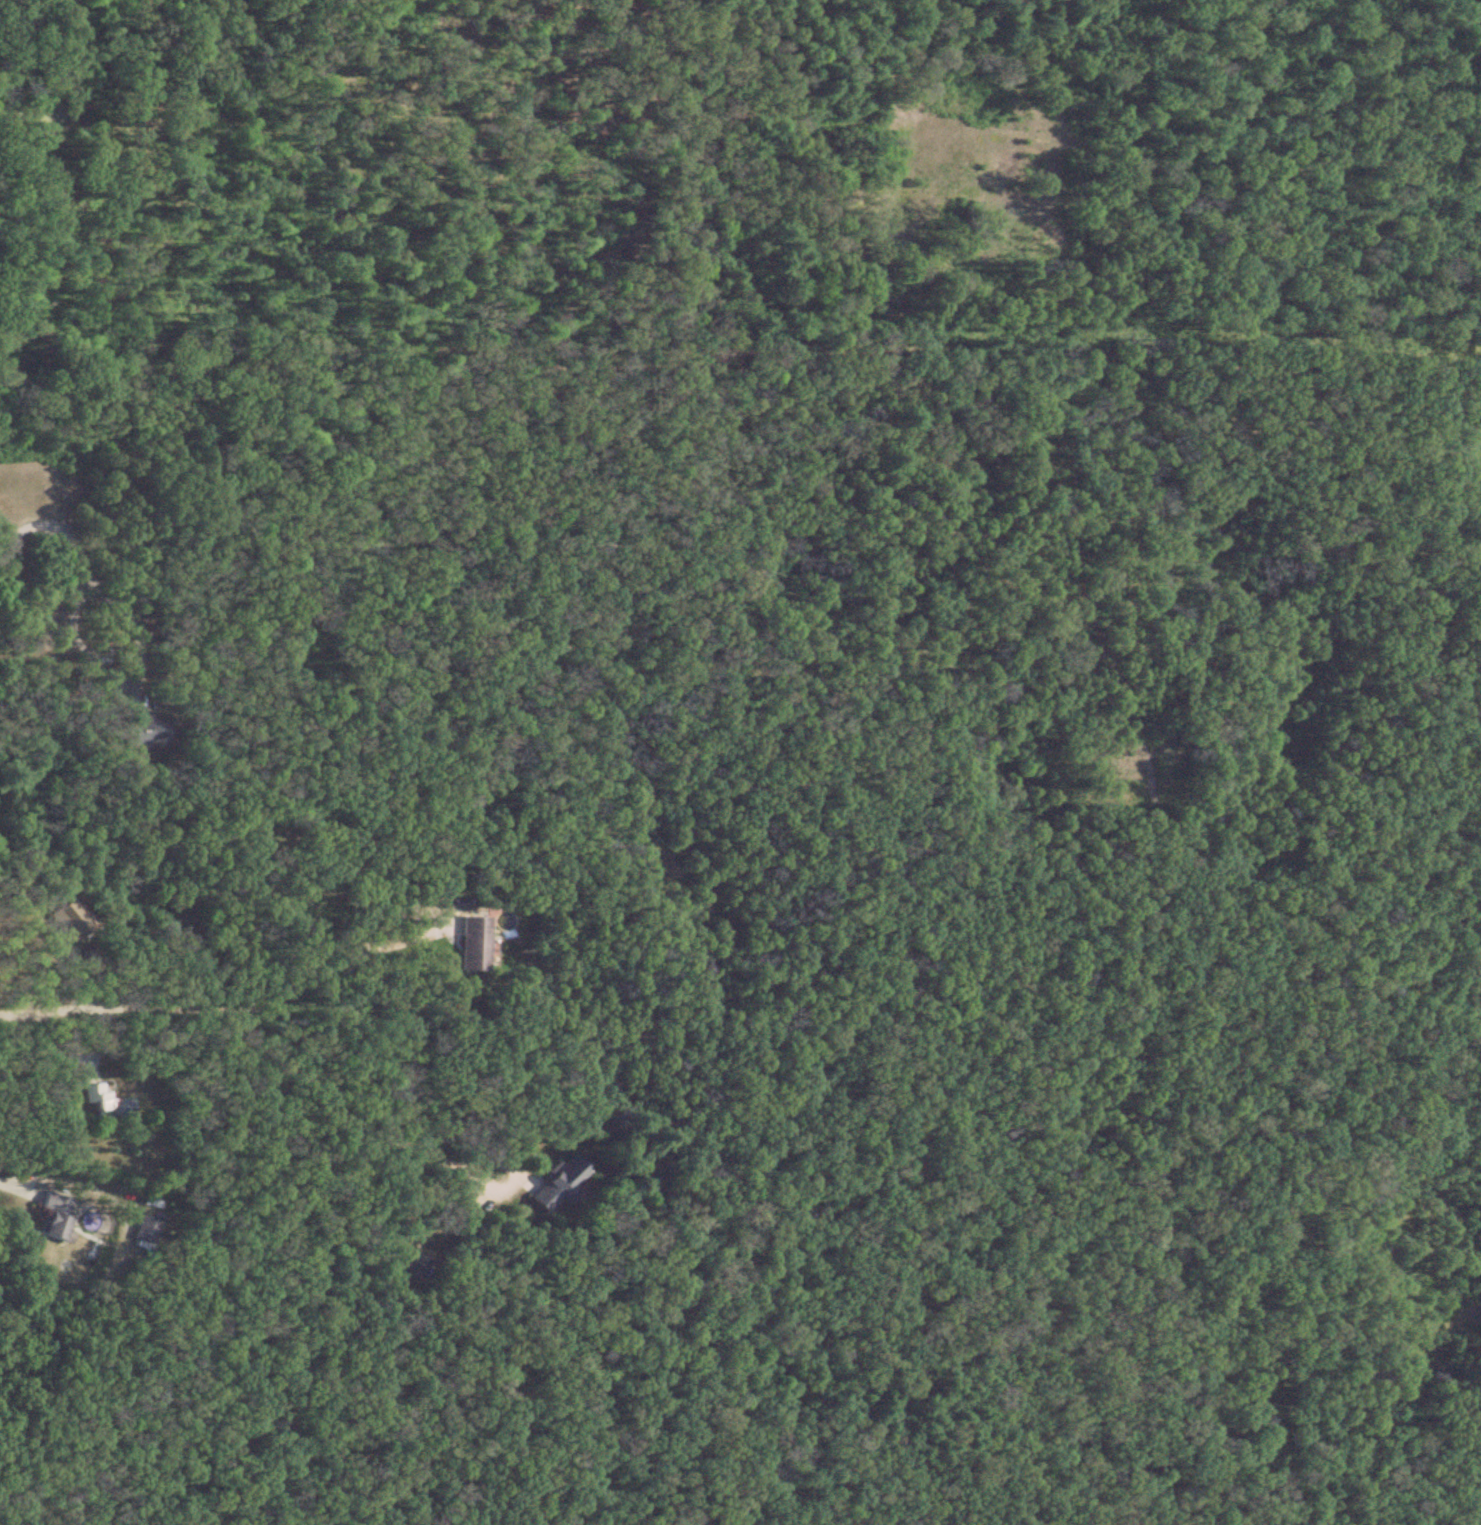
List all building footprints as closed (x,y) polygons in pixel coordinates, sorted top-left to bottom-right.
[(144,749),(144,743),(165,742),(164,716),(124,717),(125,749),(144,749)] [(453,972),(480,972),(480,918),(453,918),(453,972)] [(77,1086),(79,1106),(86,1105),(87,1122),(129,1119),(128,1099),(101,1101),(100,1084),(77,1086)] [(540,1219),(585,1175),(565,1154),(519,1198),(540,1219)] [(29,1238),(53,1243),(62,1198),(35,1193),(31,1209),(35,1210),(29,1238)]
